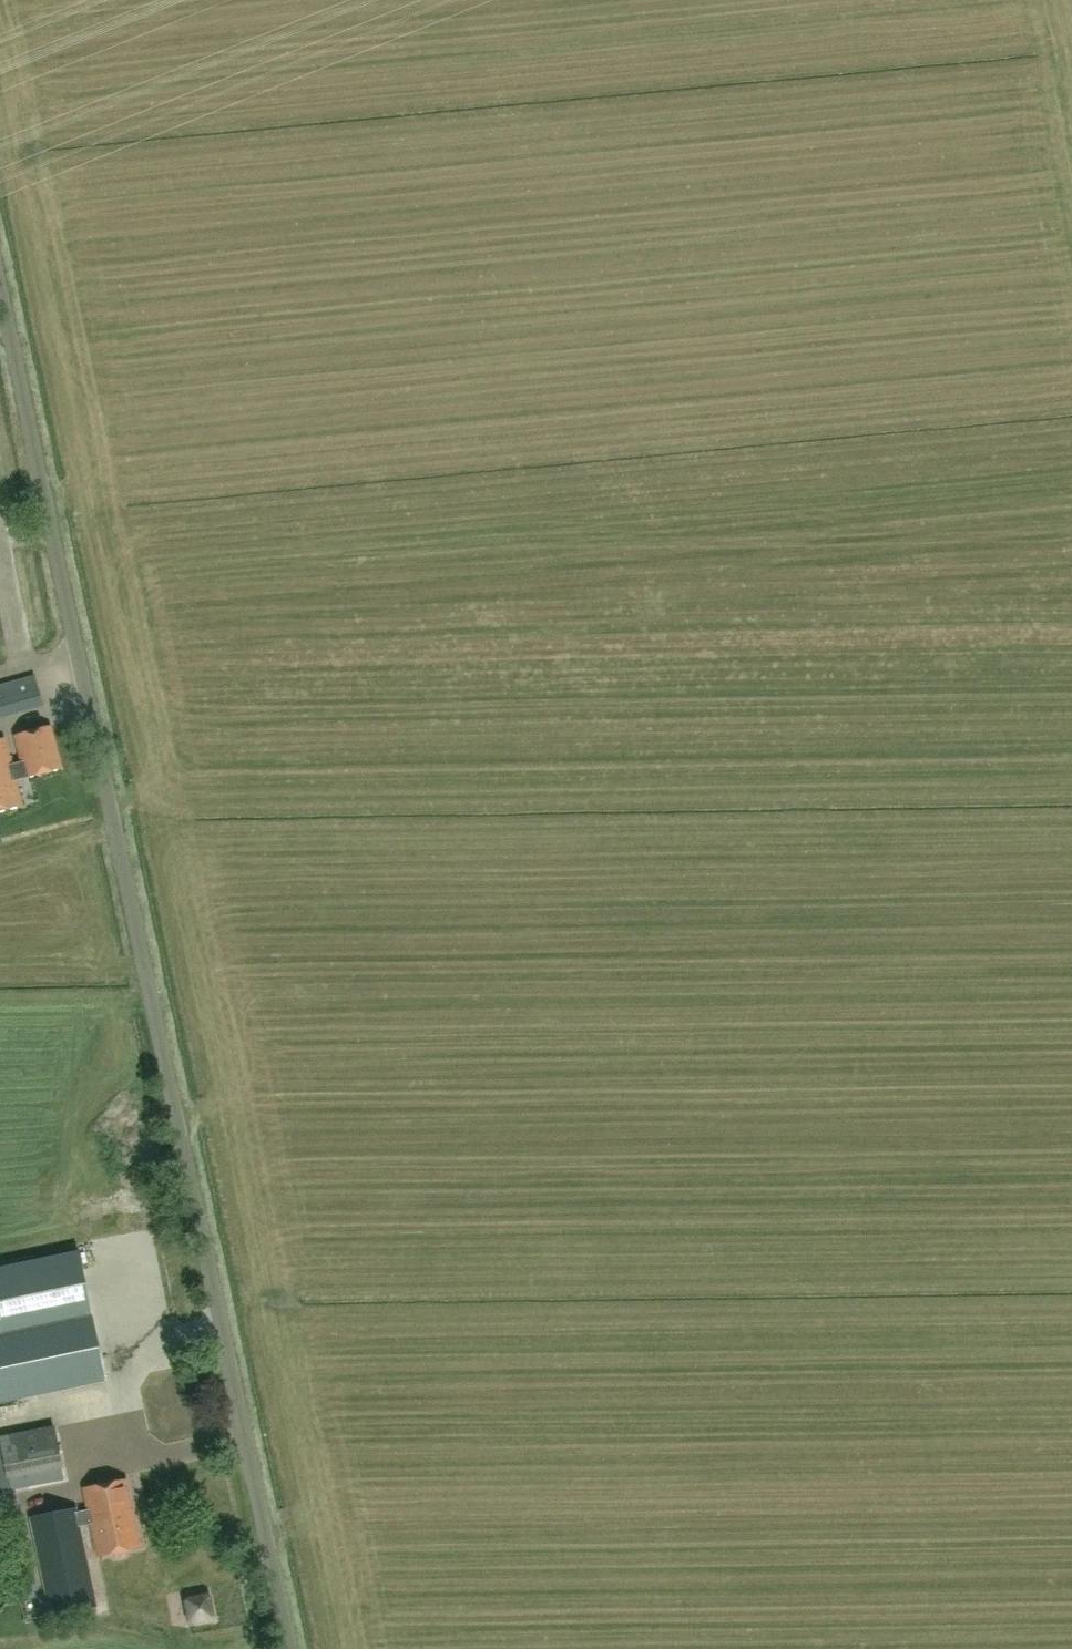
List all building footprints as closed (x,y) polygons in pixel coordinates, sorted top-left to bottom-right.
[(0,683),(0,716),(42,705),(34,674),(0,683)] [(0,738),(0,811),(23,805),(16,780),(61,768),(50,725),(13,734),(20,761),(12,763),(5,737),(0,738)] [(106,1380),(79,1251),(0,1268),(0,1402),(106,1380)] [(65,1480),(54,1426),(0,1439),(0,1493),(65,1480)] [(97,1556),(112,1554),(116,1558),(125,1556),(127,1550),(141,1548),(127,1479),(83,1488),(88,1511),(77,1513),(72,1490),(27,1499),(42,1571),(46,1592),(34,1595),(39,1617),(67,1611),(69,1619),(91,1614),(89,1607),(96,1605),(80,1525),(91,1523),(97,1556)] [(208,1595),(186,1600),(190,1622),(213,1618),(208,1595)]
